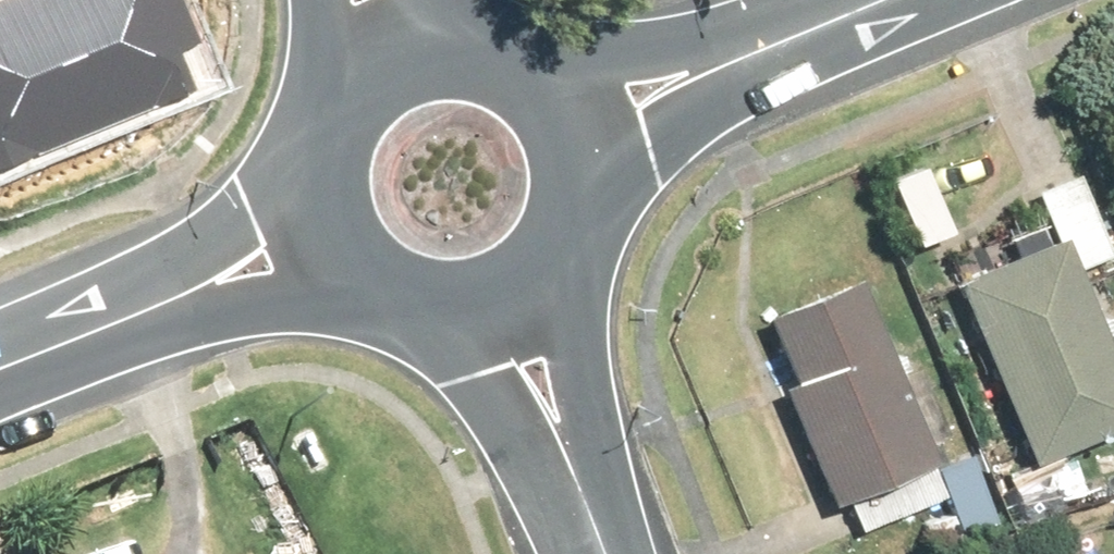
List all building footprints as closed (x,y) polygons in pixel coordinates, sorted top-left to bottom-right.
[(199,93),(180,44),(194,38),(180,0),(20,0),(0,7),(0,170),(199,93)] [(1025,177),(1045,221),(1059,256),(1093,241),(1059,162),(1025,177)] [(938,268),(1016,446),(1113,403),(1113,381),(1059,256),(1045,221),(938,268)] [(912,452),(840,266),(749,302),(776,370),(766,373),(814,497),(832,490),(842,516),(925,484),(912,452)] [(912,452),(925,484),(940,522),(983,505),(956,435),(912,452)] [(1068,437),(1017,455),(1031,492),(1081,474),(1068,437)]
